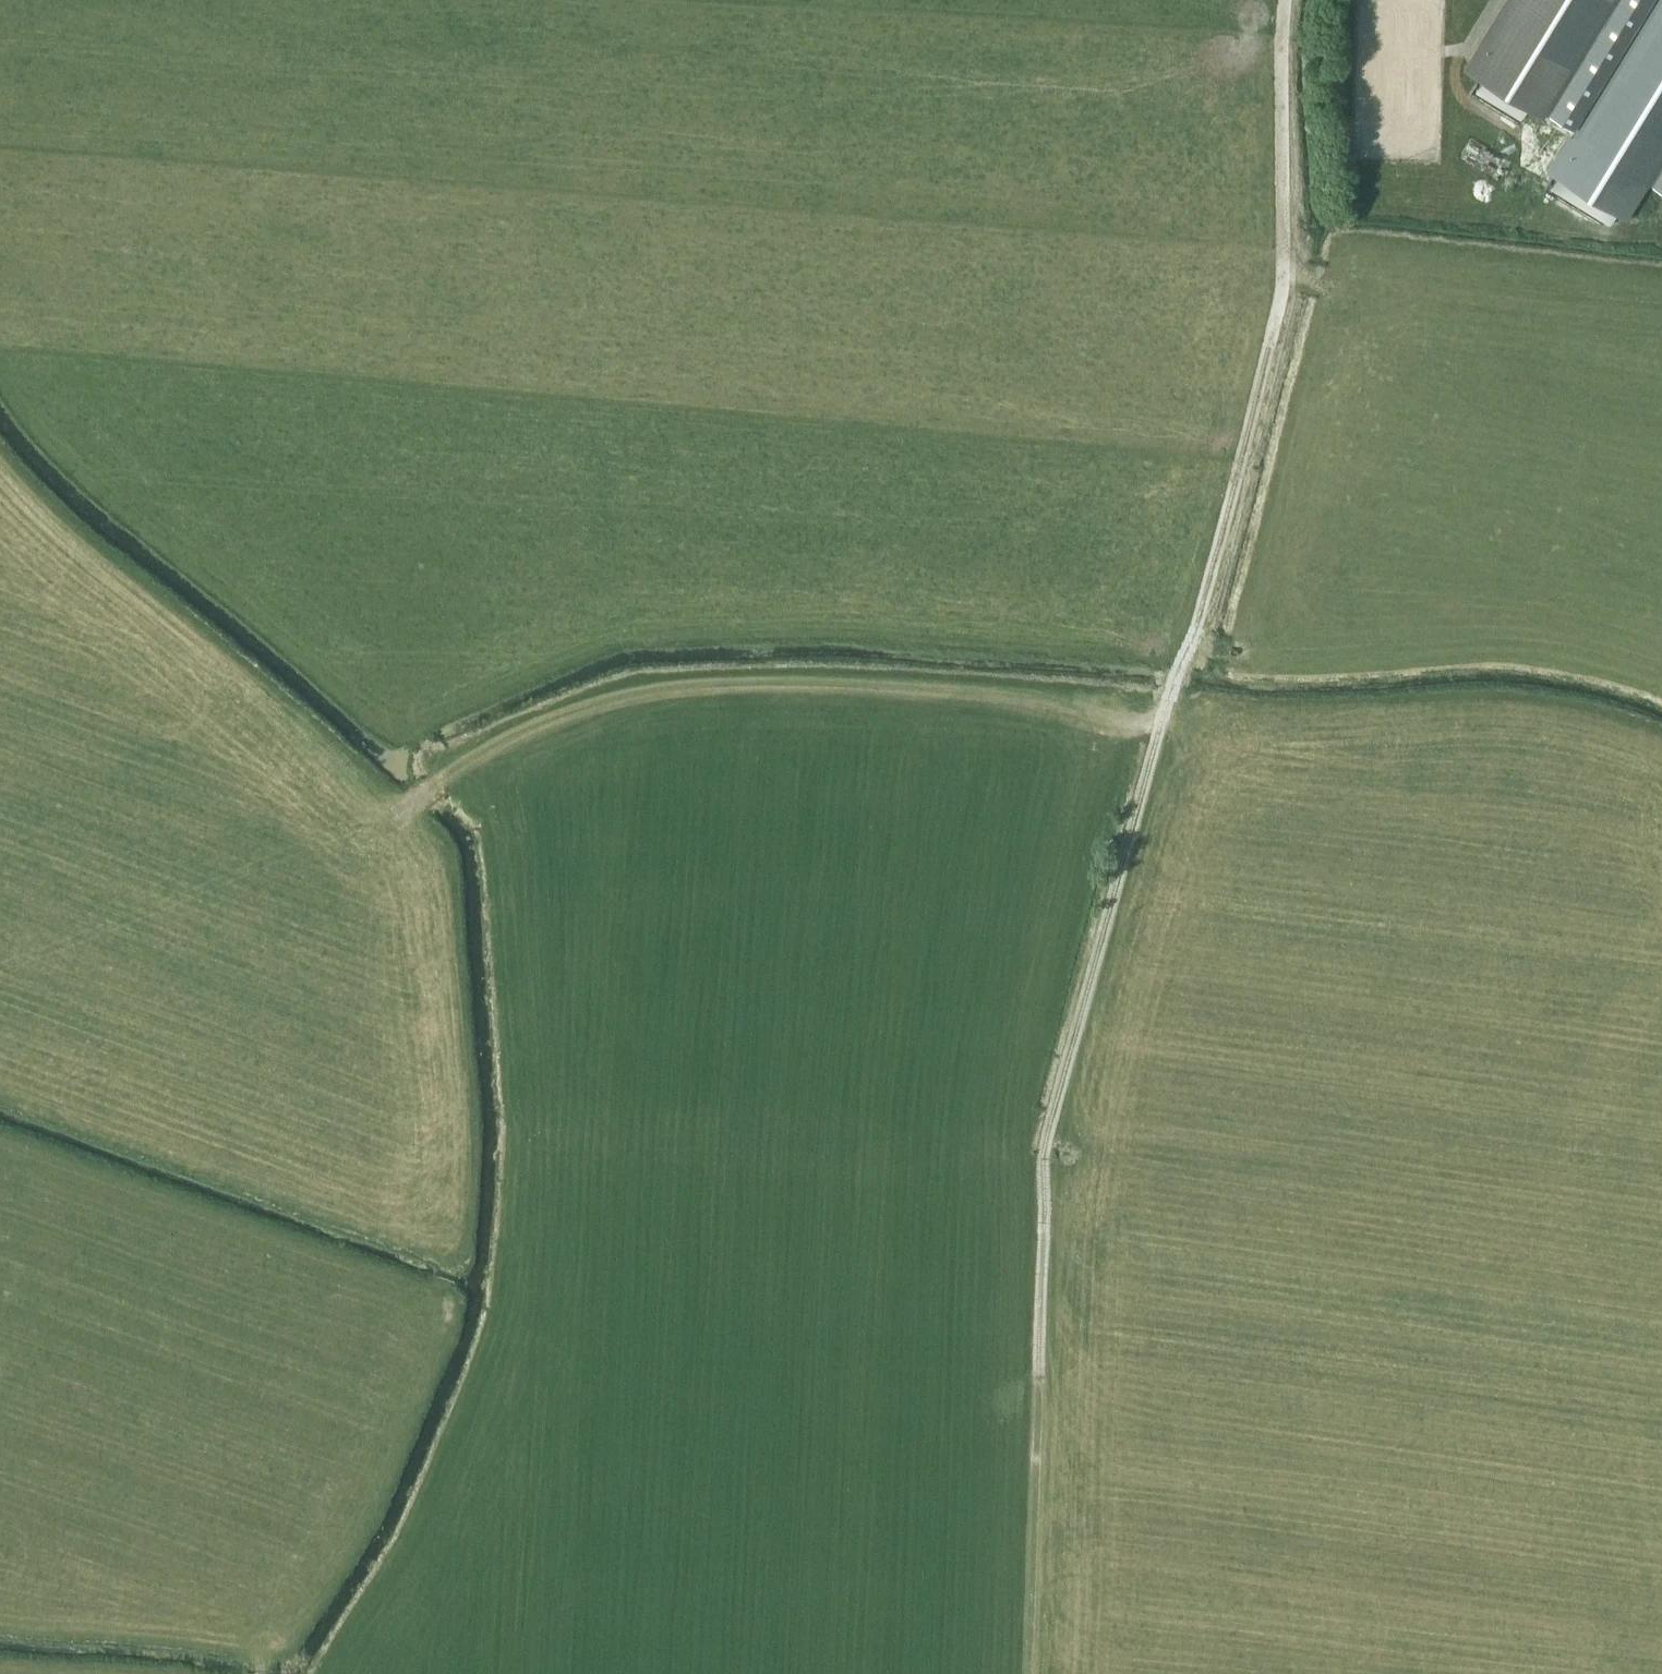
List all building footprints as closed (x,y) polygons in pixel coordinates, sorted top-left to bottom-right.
[(1468,70),(1545,117),(1616,0),(1511,0),(1468,70)] [(1551,113),(1575,128),(1654,0),(1620,0),(1551,113)] [(1552,172),(1628,219),(1661,164),(1661,0),(1657,0),(1552,172)] [(1653,183),(1661,188),(1661,168),(1653,183)]
